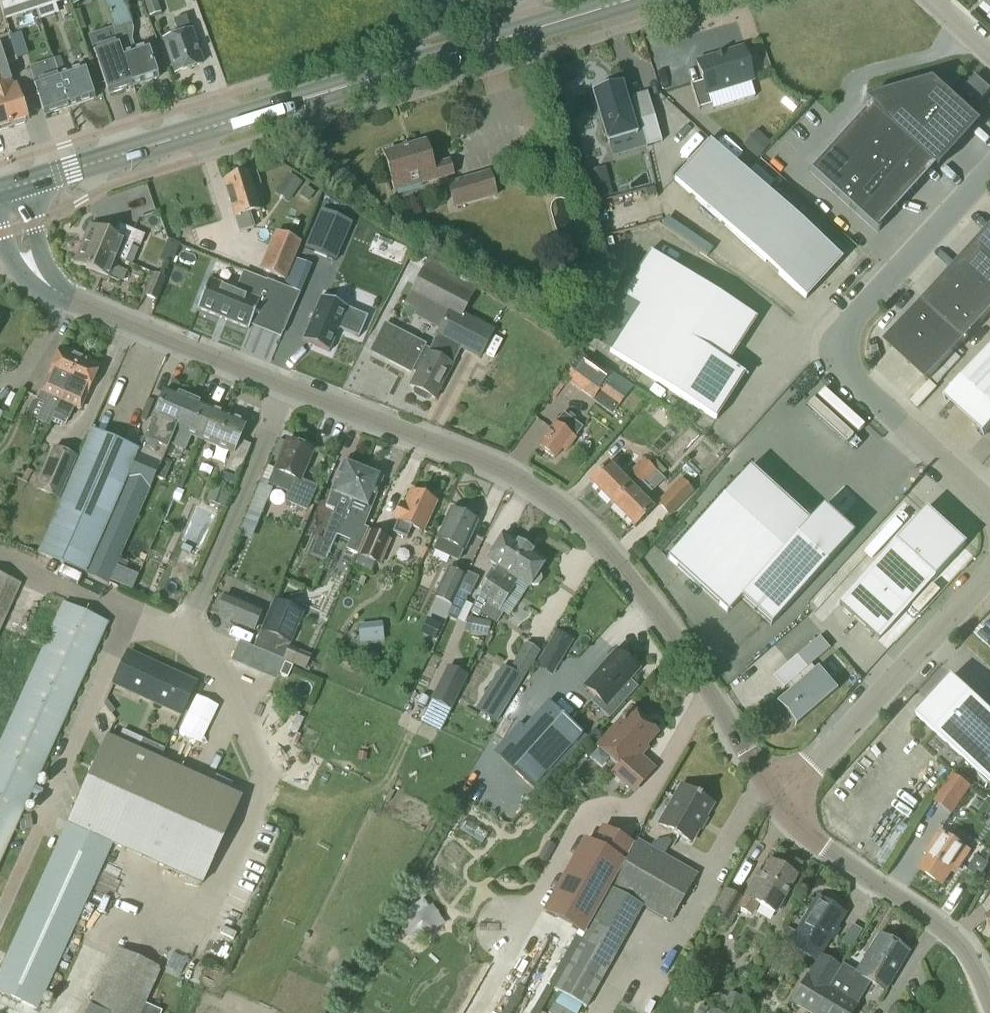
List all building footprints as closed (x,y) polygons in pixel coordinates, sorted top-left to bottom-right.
[(3,19),(35,8),(32,0),(0,0),(0,8),(3,19)] [(35,8),(60,0),(32,0),(35,8)] [(113,29),(116,37),(118,42),(119,45),(132,41),(133,31),(123,0),(104,0),(113,29)] [(156,0),(143,0),(149,19),(161,14),(156,0)] [(989,9),(989,0),(979,0),(989,9)] [(202,65),(185,17),(173,21),(177,35),(163,40),(175,74),(202,65)] [(10,126),(13,125),(14,127),(24,124),(23,121),(27,120),(16,86),(12,87),(5,66),(17,62),(8,36),(0,38),(0,94),(10,126)] [(108,59),(97,63),(108,96),(133,88),(122,54),(119,45),(118,42),(116,37),(110,39),(111,44),(103,47),(108,59)] [(146,46),(122,54),(133,88),(158,80),(146,46)] [(691,85),(690,85),(698,111),(699,111),(698,110),(711,106),(707,95),(752,82),(742,50),(725,55),(725,54),(722,54),(723,56),(716,58),(716,56),(713,57),(714,58),(697,64),(702,82),(691,86),(691,85)] [(29,68),(44,117),(69,109),(57,76),(52,60),(29,68)] [(69,109),(94,101),(83,68),(72,71),(57,76),(69,109)] [(980,103),(989,93),(989,89),(989,88),(976,77),(964,90),(980,103)] [(811,170),(809,172),(877,234),(879,232),(877,231),(896,210),(897,211),(898,210),(897,209),(916,188),(917,189),(918,188),(918,187),(936,166),(938,168),(940,166),(939,165),(977,123),(979,124),(980,122),(938,83),(935,84),(937,86),(872,104),(870,103),(867,104),(871,107),(853,128),(852,127),(850,128),(851,129),(833,150),(832,149),(830,150),(831,152),(813,172),(811,170)] [(592,92),(591,92),(607,145),(608,145),(611,157),(645,147),(661,143),(646,93),(645,93),(646,96),(632,100),(632,97),(631,97),(633,105),(627,107),(620,84),(619,84),(620,87),(593,95),(592,92)] [(8,129),(8,126),(10,126),(0,94),(0,132),(8,129)] [(757,159),(770,144),(757,132),(743,147),(757,159)] [(678,183),(674,179),(673,180),(805,301),(806,299),(802,296),(836,258),(840,262),(841,261),(709,141),(708,142),(712,145),(678,183)] [(427,142),(383,155),(395,194),(455,176),(450,161),(434,166),(427,142)] [(605,168),(583,174),(590,203),(612,197),(605,168)] [(224,181),(232,207),(235,217),(235,218),(240,233),(253,229),(249,213),(259,210),(252,187),(258,185),(255,174),(249,176),(248,174),(224,181)] [(491,174),(476,178),(449,186),(456,209),(498,197),(491,174)] [(302,184),(289,175),(280,187),(293,197),(302,184)] [(314,194),(305,188),(300,196),(308,202),(314,194)] [(335,262),(352,224),(321,210),(304,249),(335,262)] [(89,225),(81,244),(118,260),(117,260),(125,263),(133,245),(139,247),(144,236),(122,227),(118,237),(89,225)] [(299,243),(277,234),(262,271),(284,280),(299,243)] [(977,245),(989,257),(989,237),(981,248),(978,245),(977,245)] [(164,250),(175,255),(179,245),(168,240),(164,250)] [(109,279),(117,260),(118,260),(81,244),(73,264),(109,279)] [(959,266),(989,294),(989,257),(977,245),(977,246),(980,249),(963,268),(960,265),(959,266)] [(621,296),(621,297),(637,308),(728,365),(729,364),(725,362),(752,320),(756,322),(757,321),(650,252),(649,253),(650,254),(622,296),(621,296)] [(962,269),(944,288),(941,285),(941,286),(982,323),(989,314),(989,294),(959,266),(962,269)] [(461,314),(471,295),(424,271),(409,299),(420,304),(423,300),(448,313),(459,318),(461,314)] [(155,302),(164,279),(153,275),(144,297),(155,302)] [(209,280),(198,309),(248,328),(252,320),(283,332),(299,295),(267,282),(265,286),(242,277),(237,291),(209,280)] [(923,306),(943,325),(964,343),(982,323),(941,286),(940,286),(943,289),(926,308),(923,306)] [(320,297),(302,341),(329,353),(339,330),(358,338),(367,317),(320,297)] [(907,364),(943,325),(923,306),(889,343),(909,361),(907,364)] [(610,351),(609,353),(716,421),(717,420),(713,418),(740,375),(744,378),(745,376),(728,365),(637,308),(637,309),(610,352),(610,351)] [(492,331),(461,314),(459,318),(448,313),(436,337),(460,349),(478,358),(492,331)] [(414,389),(413,392),(414,396),(424,401),(428,400),(429,397),(434,400),(460,349),(436,337),(427,354),(422,351),(424,346),(384,325),(372,349),(390,358),(388,362),(410,373),(412,369),(417,372),(410,387),(414,389)] [(964,343),(943,325),(907,364),(908,365),(910,362),(929,379),(925,383),(926,384),(964,343)] [(49,428),(52,421),(51,420),(59,402),(79,357),(76,356),(75,354),(70,351),(67,352),(61,349),(41,393),(40,393),(36,402),(44,405),(36,422),(49,428)] [(958,386),(944,401),(945,402),(949,398),(987,432),(983,436),(984,437),(989,430),(989,351),(958,386)] [(51,420),(52,421),(64,426),(73,408),(79,411),(99,366),(92,363),(91,361),(86,359),(83,360),(83,359),(79,357),(59,402),(51,420)] [(628,391),(611,378),(583,357),(566,381),(594,401),(601,391),(618,405),(628,391)] [(164,389),(143,440),(166,450),(169,445),(188,399),(164,389)] [(222,414),(188,399),(169,445),(184,451),(190,437),(197,440),(201,430),(213,435),(222,414)] [(197,440),(198,440),(231,454),(225,469),(238,474),(250,446),(238,441),(245,424),(222,414),(213,435),(201,430),(197,440)] [(582,428),(563,414),(537,447),(554,460),(561,451),(565,453),(575,439),(574,439),(582,428)] [(91,433),(39,556),(83,575),(108,586),(140,511),(141,510),(149,491),(149,490),(154,479),(158,469),(166,450),(143,440),(137,452),(91,433)] [(300,480),(312,453),(299,447),(298,444),(293,442),(290,443),(286,441),(278,459),(271,457),(260,485),(268,488),(269,484),(287,492),(284,502),(306,511),(317,487),(300,480)] [(75,460),(53,450),(36,491),(58,500),(75,460)] [(629,473),(637,481),(651,468),(643,459),(629,473)] [(353,491),(361,472),(360,471),(359,469),(354,467),(352,468),(342,464),(330,493),(339,497),(321,541),(330,545),(334,536),(341,521),(353,491)] [(589,483),(598,491),(612,505),(631,487),(608,464),(589,483)] [(658,475),(653,469),(651,468),(637,481),(644,489),(646,487),(658,475)] [(772,627),(853,536),(821,508),(808,522),(748,468),(668,559),(719,605),(718,606),(727,614),(740,599),(772,627)] [(154,479),(161,482),(163,483),(167,473),(158,469),(154,479)] [(364,473),(361,472),(353,491),(341,521),(334,536),(349,542),(345,551),(356,556),(367,531),(361,529),(382,480),(372,476),(371,474),(366,472),(364,473)] [(224,475),(219,488),(229,492),(234,479),(224,475)] [(631,487),(612,505),(634,527),(653,509),(643,499),(651,492),(646,487),(644,489),(637,481),(631,487)] [(691,493),(679,481),(657,504),(669,516),(691,493)] [(257,491),(249,512),(260,517),(272,489),(268,488),(260,485),(257,491)] [(229,494),(211,487),(206,501),(223,508),(229,494)] [(421,533),(434,504),(432,503),(433,501),(422,496),(421,498),(410,493),(404,508),(401,506),(394,521),(397,522),(392,533),(406,540),(411,529),(421,533)] [(457,562),(475,522),(464,517),(463,514),(458,512),(455,513),(452,511),(438,541),(433,551),(457,562)] [(926,512),(924,511),(838,606),(839,607),(840,606),(877,640),(876,641),(877,642),(964,547),(963,546),(959,550),(922,516),(926,512)] [(390,540),(367,531),(356,556),(357,557),(379,567),(390,540)] [(509,536),(506,537),(503,534),(486,561),(499,571),(498,573),(494,570),(476,598),(476,599),(472,605),(481,611),(486,604),(487,605),(524,548),(515,542),(514,539),(509,536)] [(533,554),(524,548),(487,605),(496,611),(517,580),(528,587),(529,585),(533,587),(538,586),(541,581),(540,576),(537,574),(545,561),(542,559),(541,556),(536,553),(533,554)] [(448,570),(435,598),(452,606),(458,592),(465,578),(448,570)] [(122,588),(131,592),(138,578),(129,573),(122,588)] [(0,576),(0,631),(21,585),(0,576)] [(225,595),(216,616),(252,632),(262,611),(225,595)] [(253,649),(268,656),(268,655),(283,662),(290,644),(288,643),(301,614),(273,602),(260,631),(254,647),(253,649)] [(0,742),(0,864),(109,624),(62,603),(0,742)] [(441,625),(427,618),(419,633),(434,640),(441,625)] [(491,623),(472,619),(469,634),(488,638),(491,623)] [(376,643),(383,642),(382,628),(374,629),(376,643)] [(572,641),(557,632),(542,656),(558,665),(572,641)] [(819,639),(818,638),(772,678),(773,678),(775,677),(784,687),(782,689),(783,690),(789,685),(793,689),(775,705),(776,706),(778,704),(796,725),(794,727),(795,728),(836,692),(835,691),(833,693),(815,672),(817,670),(816,669),(814,671),(810,666),(829,650),(828,649),(826,651),(817,640),(819,639)] [(538,653),(526,645),(509,672),(521,680),(538,653)] [(197,683),(127,651),(111,686),(181,718),(197,683)] [(310,658),(297,652),(291,665),(304,671),(310,658)] [(593,678),(587,685),(600,696),(593,704),(608,718),(635,688),(627,681),(637,671),(634,669),(634,665),(630,661),(626,661),(617,653),(606,665),(604,664),(592,677),(593,678)] [(292,668),(285,664),(280,675),(287,678),(292,668)] [(448,668),(432,700),(450,709),(466,677),(448,668)] [(915,717),(989,785),(989,712),(952,678),(951,679),(955,683),(921,720),(917,716),(915,717)] [(586,737),(547,702),(497,757),(536,792),(586,737)] [(422,724),(441,733),(451,713),(431,704),(422,724)] [(610,775),(632,794),(654,770),(637,756),(656,735),(629,711),(595,749),(616,768),(610,775)] [(106,736),(66,825),(112,846),(202,887),(242,797),(139,751),(144,740),(122,731),(118,741),(106,736)] [(933,802),(933,803),(953,816),(972,788),(951,774),(933,802)] [(658,826),(690,845),(713,805),(681,787),(658,826)] [(0,969),(0,994),(38,1011),(112,846),(66,825),(0,969)] [(585,842),(545,913),(581,934),(631,845),(603,829),(593,847),(585,842)] [(959,871),(972,851),(940,830),(927,850),(931,852),(919,870),(944,886),(955,868),(959,871)] [(668,923),(696,874),(637,841),(610,889),(668,923)] [(979,878),(988,865),(977,858),(968,870),(979,878)] [(776,916),(797,878),(769,862),(761,875),(758,874),(744,899),(745,899),(744,901),(724,889),(709,915),(730,926),(738,911),(751,918),(758,906),(776,916)] [(787,947),(814,963),(807,977),(806,976),(789,1003),(805,1012),(815,1012),(830,989),(842,969),(840,968),(821,956),(846,916),(817,898),(796,934),(787,929),(781,941),(789,945),(787,947)] [(408,921),(428,908),(423,900),(403,913),(408,921)] [(553,992),(558,995),(585,1010),(625,939),(592,920),(553,992)] [(908,953),(879,935),(856,973),(842,965),(840,968),(842,969),(830,989),(857,1005),(869,985),(883,994),(908,953)] [(161,969),(114,948),(85,1012),(141,1012),(161,969)] [(857,1005),(830,989),(815,1012),(853,1012),(857,1005)] [(730,1010),(736,1012),(742,998),(729,993),(727,999),(718,994),(712,996),(705,1001),(723,1012),(725,1009),(730,1010)]
